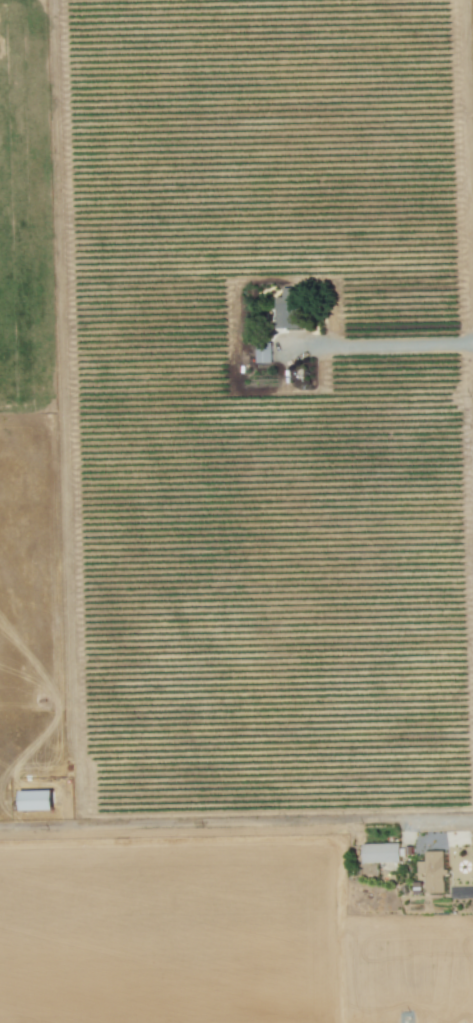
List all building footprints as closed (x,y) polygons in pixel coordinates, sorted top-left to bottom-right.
[(275,297),(276,328),(298,328),(297,288),(282,288),(283,297),(275,297)] [(271,363),(271,342),(256,342),(256,363),(271,363)] [(53,810),(52,790),(20,791),(20,811),(53,810)] [(400,843),(363,844),(363,863),(401,862),(400,843)] [(445,851),(425,851),(425,861),(418,862),(418,874),(426,874),(427,893),(445,893),(445,876),(445,851)]
